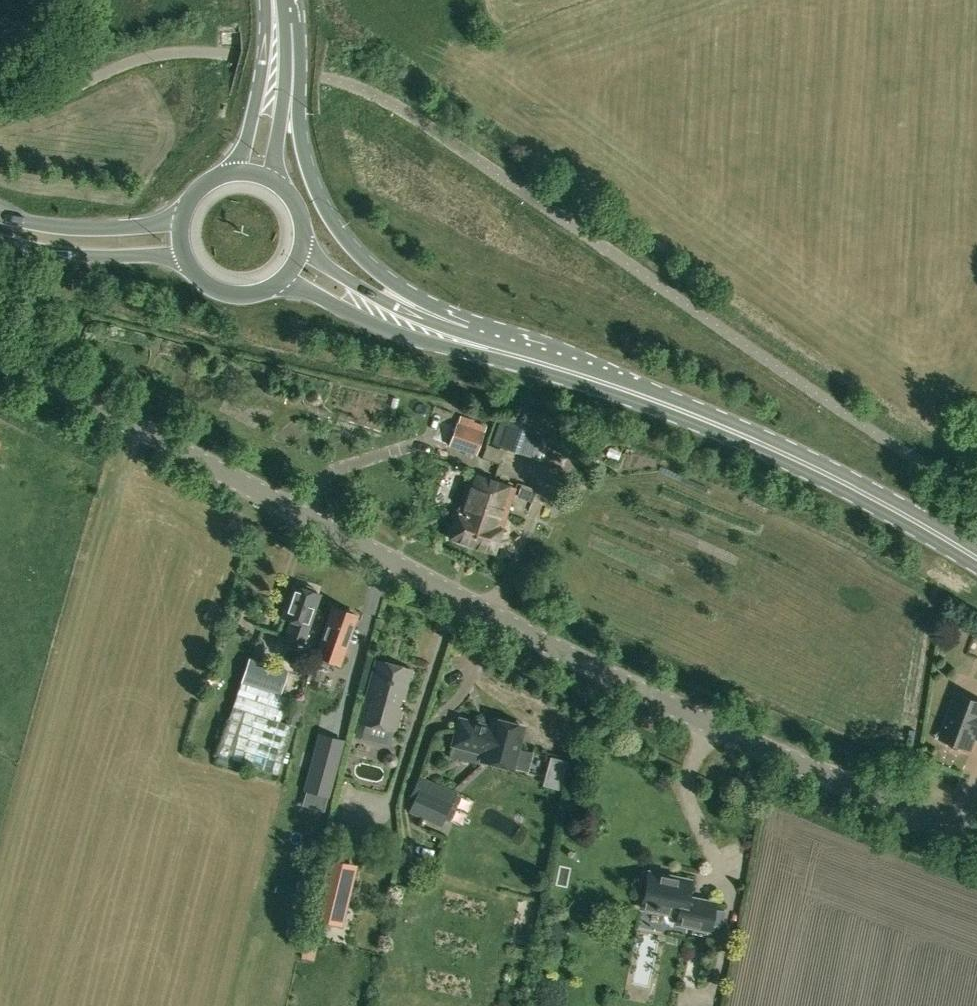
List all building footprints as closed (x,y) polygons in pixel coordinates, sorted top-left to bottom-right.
[(553,433),(501,416),(492,444),(544,461),(553,433)] [(476,457),(484,434),(457,425),(449,447),(476,457)] [(449,538),(494,552),(515,487),(471,473),(449,538)] [(291,622),(285,640),(303,646),(320,595),(315,594),(317,590),(315,587),(301,583),(297,584),(296,587),(293,586),(282,619),(291,622)] [(333,608),(317,656),(340,665),(357,616),(333,608)] [(240,682),(217,755),(219,755),(235,761),(279,775),(295,726),(294,725),(280,721),(288,698),(281,695),(289,670),(248,657),(240,682)] [(396,732),(402,709),(412,671),(376,661),(366,700),(360,723),(396,732)] [(309,727),(335,728),(338,680),(312,678),(309,727)] [(957,693),(941,738),(948,740),(949,742),(949,744),(950,745),(951,746),(954,747),(956,748),(960,748),(961,748),(962,747),(964,746),(971,749),(976,737),(976,738),(976,701),(957,693)] [(524,726),(493,718),(491,726),(460,718),(454,745),(485,753),(483,760),(514,767),(524,726)] [(322,735),(307,791),(321,795),(317,808),(323,810),(327,797),(342,741),(322,735)] [(543,772),(547,758),(534,754),(531,769),(543,772)] [(415,798),(409,812),(439,825),(453,793),(418,778),(411,796),(415,798)] [(343,924),(348,899),(343,897),(350,866),(328,861),(315,918),(343,924)] [(648,872),(641,908),(678,915),(677,923),(710,929),(711,925),(722,927),(725,912),(714,910),(715,903),(688,898),(691,881),(648,872)]
